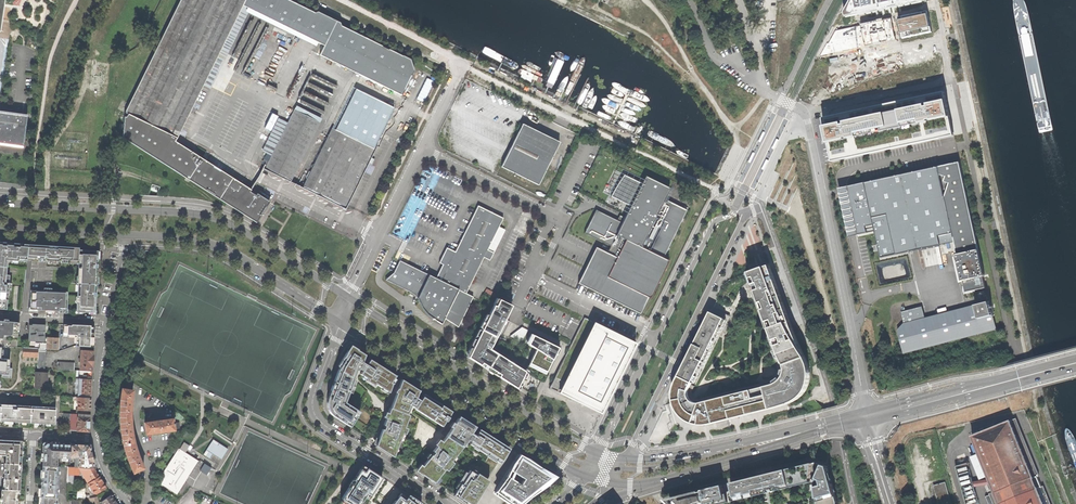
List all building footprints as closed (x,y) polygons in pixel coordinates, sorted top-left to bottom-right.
[(256,220),(260,213),(259,213),(260,211),(262,209),(267,203),(250,192),(251,190),(188,150),(187,152),(183,149),(184,147),(175,142),(176,138),(242,6),(324,46),(319,55),(362,76),(336,128),(333,127),(303,187),(345,207),(367,163),(370,164),(373,159),(370,157),(400,95),(401,96),(404,90),(411,76),(414,70),(410,59),(402,55),(402,56),(388,49),(388,50),(382,47),(382,46),(372,41),(372,40),(368,38),(368,39),(365,38),(365,37),(361,35),(361,36),(341,26),(340,23),(317,12),(314,13),(300,6),(300,5),(297,3),(296,4),(293,3),(293,2),(290,0),(289,1),(287,0),(180,0),(124,112),(127,114),(125,118),(124,117),(122,138),(188,180),(189,178),(256,220)] [(922,0),(849,0),(843,13),(843,16),(922,0)] [(931,32),(927,10),(897,17),(901,38),(931,32)] [(895,41),(890,18),(860,24),(860,26),(835,31),(829,43),(827,43),(820,56),(895,41)] [(686,44),(695,39),(688,25),(679,30),(686,44)] [(304,100),(307,98),(317,115),(326,110),(322,103),(320,105),(314,94),(310,96),(307,92),(301,95),(304,100)] [(826,134),(831,160),(953,136),(945,95),(823,119),(826,134)] [(265,168),(291,181),(320,122),(294,110),(292,114),(265,168)] [(26,123),(27,114),(0,111),(0,120),(26,123)] [(22,147),(26,123),(0,120),(0,144),(22,147)] [(502,167),(539,185),(559,142),(523,124),(511,147),(502,167)] [(965,292),(985,287),(983,276),(984,275),(960,162),(939,166),(941,175),(945,197),(954,240),(961,275),(965,292)] [(941,175),(939,166),(844,186),(840,187),(850,236),(853,236),(877,230),(883,256),(954,240),(945,197),(941,175)] [(576,284),(639,314),(665,260),(662,258),(685,210),(663,199),(668,189),(642,177),(639,183),(621,174),(610,197),(628,206),(620,223),(596,211),(584,235),(610,247),(608,251),(606,254),(593,248),(576,284)] [(458,327),(473,297),(466,294),(484,257),(490,261),(494,253),(488,250),(499,227),(503,218),(479,206),(455,252),(447,248),(439,263),(443,265),(436,279),(400,261),(394,273),(386,280),(415,294),(419,296),(418,298),(421,307),(424,311),(427,315),(442,325),(445,319),(458,327)] [(505,230),(499,227),(488,250),(494,253),(505,230)] [(100,251),(95,251),(95,252),(88,252),(88,250),(84,250),(78,249),(79,248),(5,242),(0,242),(0,309),(4,309),(4,307),(5,307),(7,283),(9,283),(9,276),(6,276),(7,267),(8,267),(8,260),(18,261),(18,259),(27,260),(27,257),(38,258),(38,261),(44,261),(44,260),(48,260),(48,263),(56,264),(56,261),(61,261),(60,263),(79,264),(78,276),(76,276),(75,291),(76,292),(76,296),(76,297),(76,303),(77,303),(76,310),(75,309),(75,313),(82,314),(82,312),(89,312),(88,314),(96,314),(96,311),(95,310),(96,290),(97,284),(98,284),(98,277),(97,277),(97,270),(98,259),(99,259),(100,251)] [(695,403),(692,402),(680,417),(684,420),(687,422),(692,424),(698,425),(706,425),(758,412),(784,405),(792,402),(798,398),(802,394),(805,389),(807,384),(808,378),(808,372),(806,363),(796,342),(784,312),(776,289),(768,266),(764,267),(744,275),(748,274),(770,335),(777,355),(783,366),(783,369),(783,373),(782,377),(780,379),(778,381),(774,384),(768,386),(698,403),(695,403)] [(58,309),(67,310),(68,293),(59,293),(59,291),(43,291),(43,292),(30,292),(29,308),(41,309),(41,310),(46,310),(46,309),(48,309),(54,310),(58,310),(58,309)] [(508,309),(491,300),(464,356),(515,388),(525,369),(490,347),(508,309)] [(903,352),(995,329),(990,301),(946,312),(926,317),(923,306),(902,311),(905,322),(902,323),(897,329),(900,341),(903,352)] [(673,398),(674,402),(690,396),(689,394),(689,392),(690,389),(693,382),(696,384),(705,366),(701,364),(724,318),(710,312),(707,319),(699,334),(684,365),(679,376),(674,386),(673,393),(673,398)] [(0,320),(0,347),(3,347),(11,348),(11,347),(11,346),(17,347),(19,322),(0,320)] [(60,324),(59,351),(76,346),(93,347),(94,342),(76,341),(76,337),(94,338),(94,332),(90,332),(90,326),(77,325),(76,326),(63,325),(63,324),(60,324)] [(631,348),(589,326),(554,397),(596,417),(631,348)] [(555,349),(529,336),(523,347),(532,353),(525,367),(543,375),(555,349)] [(47,337),(47,348),(57,349),(57,344),(57,338),(47,337)] [(14,391),(17,347),(11,346),(11,348),(3,347),(0,347),(0,390),(14,391)] [(389,392),(395,375),(372,361),(365,356),(365,355),(351,346),(340,365),(331,388),(327,401),(327,407),(330,413),(339,420),(350,427),(360,412),(345,402),(354,379),(353,378),(356,370),(358,371),(359,368),(362,371),(360,374),(368,379),(366,381),(374,386),(375,384),(389,392)] [(38,348),(23,347),(23,356),(38,357),(38,350),(38,348)] [(45,351),(38,350),(38,357),(37,368),(44,368),(45,351)] [(92,362),(93,351),(81,350),(80,371),(92,371),(92,362)] [(74,370),(74,363),(57,362),(57,369),(74,370)] [(91,389),(92,371),(80,371),(80,379),(76,378),(75,394),(90,395),(91,389)] [(48,382),(47,382),(47,372),(36,372),(35,379),(35,383),(33,383),(33,387),(35,387),(35,388),(46,389),(46,388),(48,389),(48,382)] [(448,417),(451,411),(427,396),(401,379),(390,408),(387,416),(383,425),(385,426),(383,429),(382,429),(376,444),(394,455),(409,415),(407,414),(410,405),(415,408),(415,409),(442,426),(445,421),(446,421),(449,417),(448,417)] [(120,407),(120,417),(131,417),(131,406),(131,404),(132,402),(131,402),(133,391),(122,389),(121,399),(120,407)] [(90,404),(90,398),(75,397),(71,396),(70,400),(78,400),(77,414),(89,415),(90,404)] [(680,417),(692,402),(690,400),(690,396),(674,402),(675,406),(677,411),(680,417)] [(1,404),(0,415),(0,421),(15,422),(30,422),(31,406),(1,404)] [(43,423),(54,424),(55,407),(31,406),(30,422),(43,423)] [(89,431),(89,415),(77,414),(70,413),(70,424),(70,430),(78,431),(89,431)] [(510,448),(496,439),(459,416),(443,439),(442,441),(441,441),(435,447),(437,448),(435,451),(432,455),(430,455),(418,471),(435,482),(467,441),(470,443),(469,444),(488,456),(476,474),(469,470),(453,494),(470,503),(474,503),(481,492),(489,480),(487,479),(498,462),(500,464),(510,448)] [(122,436),(124,446),(134,443),(132,432),(133,432),(133,430),(132,428),(131,417),(120,417),(121,425),(122,436)] [(976,487),(992,484),(994,491),(990,493),(994,503),(1044,503),(1037,487),(1041,486),(1037,475),(1033,477),(1016,435),(1021,433),(1015,418),(972,435),(990,479),(974,482),(969,463),(957,466),(967,503),(981,503),(976,487)] [(174,429),(180,428),(179,422),(173,423),(173,419),(161,421),(161,420),(159,420),(157,420),(157,421),(145,423),(146,434),(174,430),(174,429)] [(213,454),(214,453),(217,455),(217,456),(221,459),(228,449),(214,439),(204,455),(210,459),(213,454)] [(22,441),(7,440),(0,440),(0,455),(6,455),(6,463),(21,464),(22,441)] [(42,465),(57,466),(57,457),(62,458),(62,460),(66,461),(66,458),(70,458),(70,456),(71,444),(44,442),(43,448),(42,450),(42,452),(43,452),(43,453),(41,453),(40,461),(42,461),(42,465)] [(133,472),(143,468),(139,457),(140,457),(139,455),(138,454),(134,443),(124,446),(126,454),(129,463),(133,472)] [(89,445),(71,444),(70,456),(75,456),(75,467),(80,467),(82,467),(93,468),(94,468),(93,463),(91,453),(89,445)] [(159,481),(177,493),(181,485),(178,483),(187,468),(191,471),(197,461),(179,450),(159,481)] [(495,494),(500,497),(509,503),(511,503),(521,503),(545,485),(555,477),(541,469),(529,461),(520,456),(495,494)] [(815,461),(799,466),(783,470),(767,474),(750,479),(733,483),(736,499),(737,501),(812,481),(814,492),(817,503),(840,503),(831,464),(815,461)] [(20,477),(21,464),(6,463),(5,473),(4,479),(5,479),(4,489),(18,490),(19,490),(20,477)] [(59,466),(57,466),(42,465),(42,470),(44,470),(44,474),(42,473),(42,477),(41,492),(43,492),(42,500),(40,500),(40,503),(57,503),(59,466)] [(363,465),(354,479),(340,501),(345,503),(360,503),(365,496),(367,493),(371,495),(382,477),(363,465)] [(96,472),(94,468),(93,468),(85,473),(83,474),(88,483),(99,476),(96,472)] [(187,477),(191,471),(187,468),(178,483),(181,485),(187,477)] [(102,482),(99,476),(88,483),(93,492),(92,493),(93,494),(96,494),(106,488),(102,482)] [(950,502),(944,483),(933,486),(938,503),(945,503),(950,502)] [(667,500),(671,503),(723,503),(731,502),(731,500),(730,498),(728,499),(724,485),(709,489),(684,496),(667,500)] [(18,490),(4,489),(1,489),(1,497),(0,497),(0,503),(19,503),(19,498),(17,498),(18,490)] [(421,502),(408,494),(406,497),(399,491),(392,499),(394,501),(392,503),(420,503),(421,502)] [(110,495),(101,501),(103,503),(117,503),(116,503),(110,495)]
